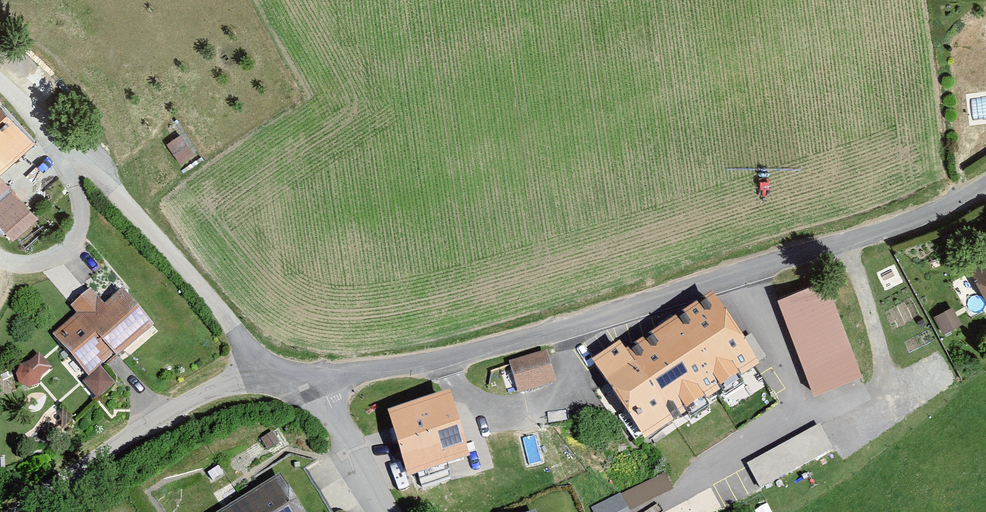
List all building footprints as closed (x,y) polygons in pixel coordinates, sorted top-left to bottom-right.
[(0,104),(0,156),(26,131),(0,104)] [(964,258),(985,297),(985,245),(964,258)] [(825,281),(778,300),(815,395),(862,377),(825,281)] [(73,308),(48,331),(86,371),(142,320),(107,290),(98,298),(85,286),(68,301),(73,308)] [(757,362),(708,293),(626,348),(621,341),(596,356),(645,439),(757,362)] [(14,371),(28,389),(53,369),(39,351),(14,371)] [(547,354),(510,364),(519,397),(556,386),(547,354)] [(388,420),(408,484),(469,465),(449,401),(388,420)] [(833,450),(820,426),(747,466),(760,490),(833,450)] [(666,472),(623,490),(632,509),(674,491),(666,472)] [(218,511),(305,511),(280,473),(218,511)] [(595,511),(631,511),(622,492),(592,505),(595,511)]
